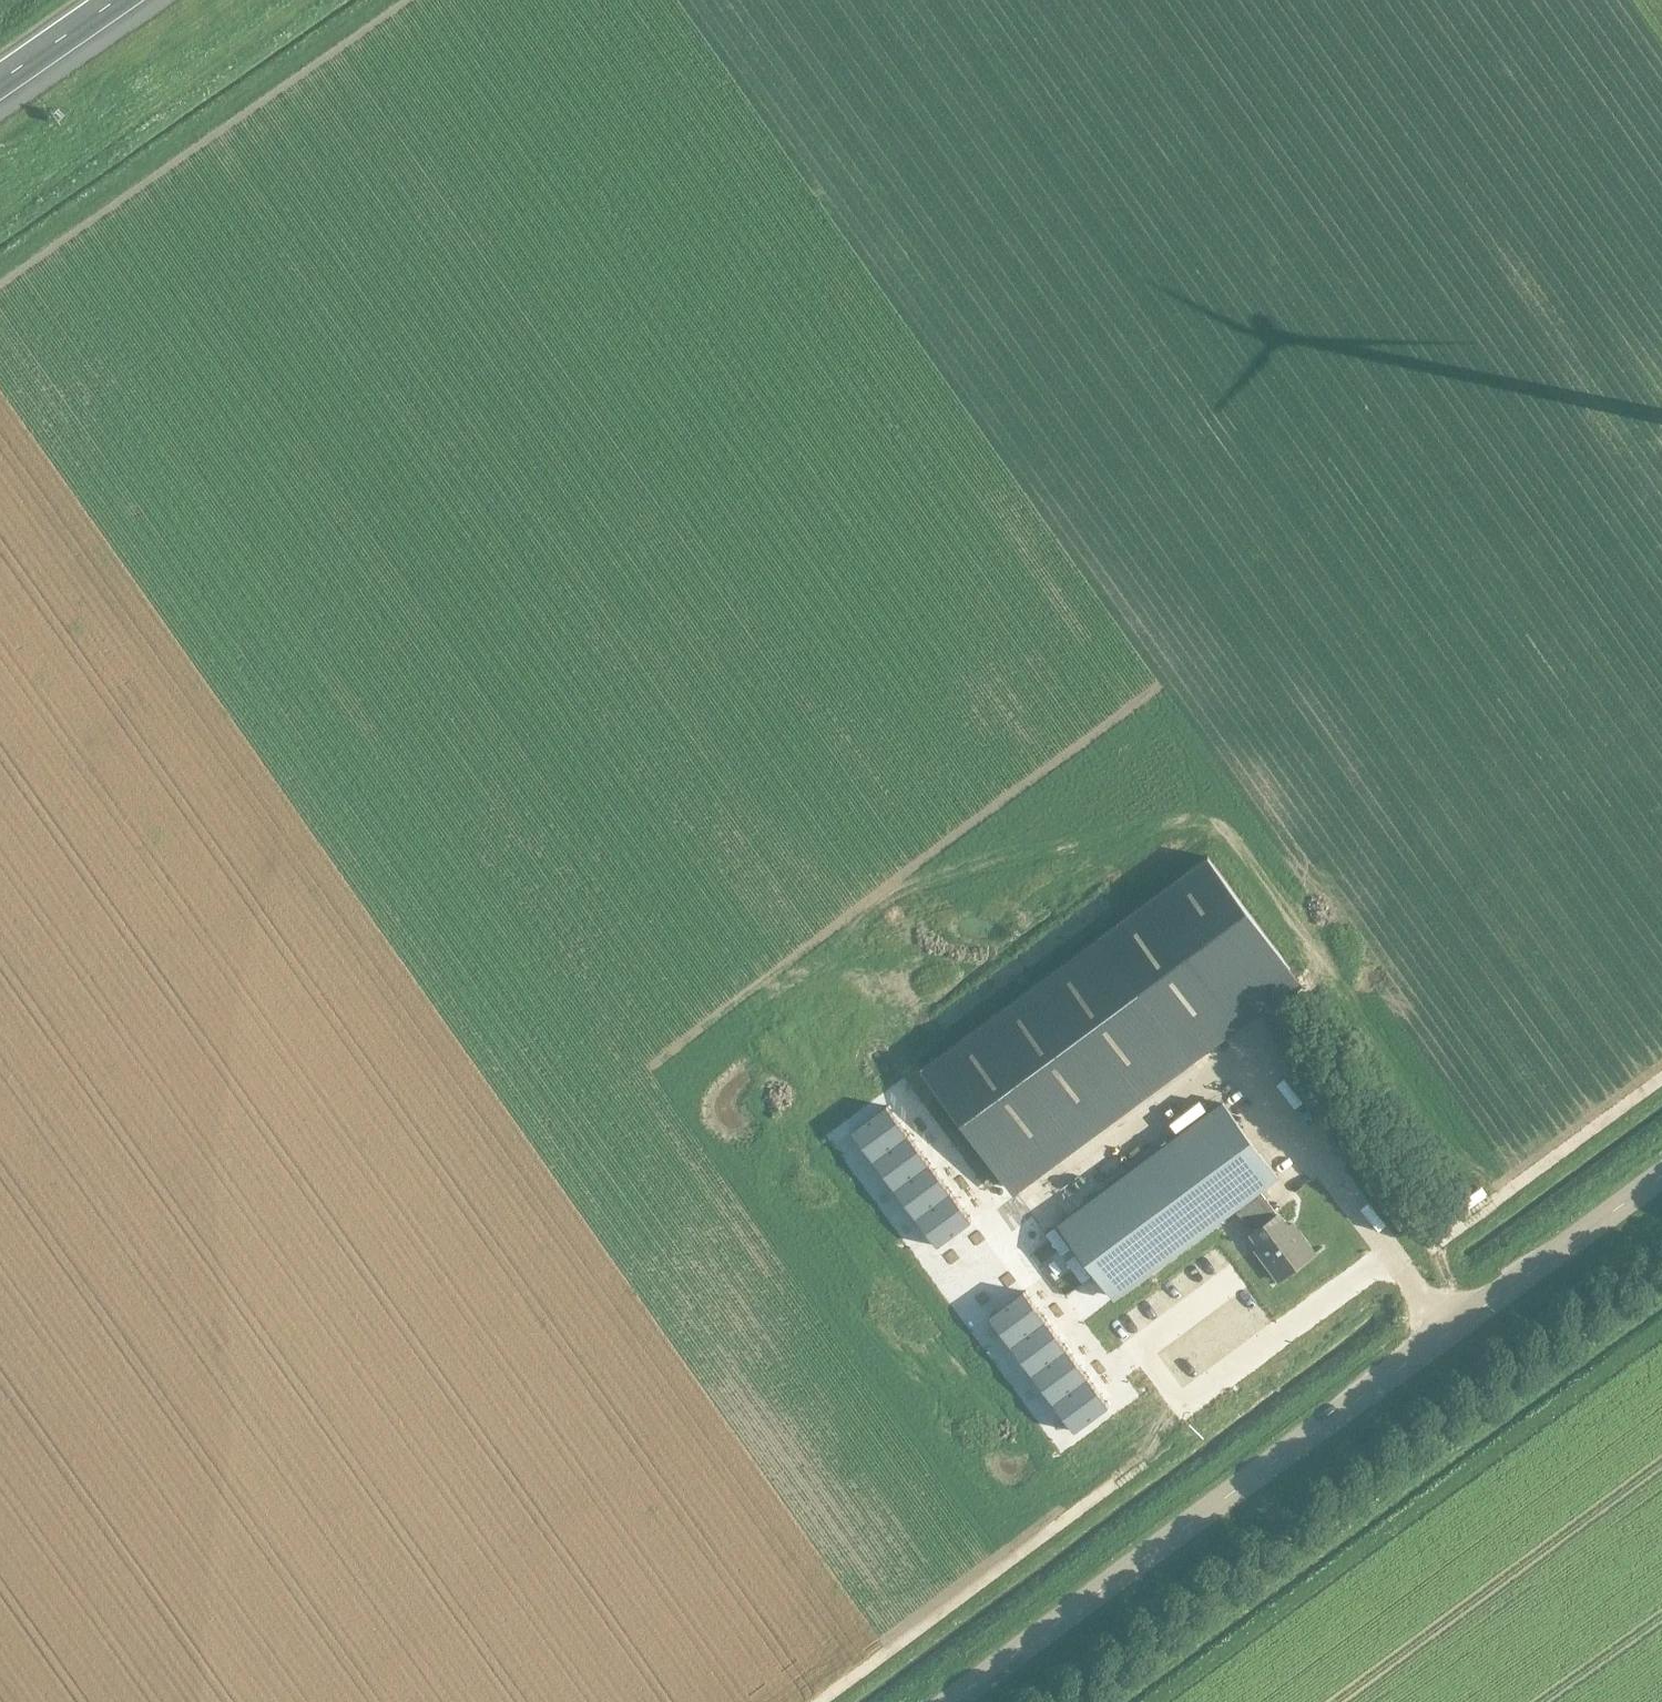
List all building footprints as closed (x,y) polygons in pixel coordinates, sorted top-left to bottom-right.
[(1205,855),(1098,937),(920,1071),(1001,1178),(1248,991),(1251,995),(1289,967),(1205,855)] [(906,1083),(872,1108),(883,1123),(917,1097),(906,1083)] [(917,1097),(883,1123),(894,1137),(928,1112),(917,1097)] [(1197,1237),(1235,1209),(1260,1190),(1278,1177),(1222,1102),(1142,1163),(1142,1162),(1061,1223),(1117,1297),(1197,1237)] [(928,1112),(894,1137),(905,1152),(939,1127),(928,1112)] [(939,1127),(905,1152),(916,1167),(950,1142),(939,1127)] [(950,1142),(916,1167),(927,1182),(961,1157),(950,1142)] [(961,1157),(927,1182),(938,1197),(972,1172),(961,1157)] [(972,1172),(938,1197),(949,1212),(983,1187),(972,1172)] [(983,1187),(949,1212),(960,1227),(994,1202),(983,1187)] [(1277,1214),(1260,1190),(1235,1209),(1252,1232),(1262,1245),(1257,1249),(1280,1280),(1316,1254),(1292,1223),(1287,1226),(1278,1213),(1277,1214)] [(1043,1268),(1009,1293),(1020,1308),(1054,1283),(1043,1268)] [(1054,1283),(1020,1308),(1031,1323),(1065,1298),(1054,1283)] [(1065,1298),(1031,1323),(1042,1338),(1076,1313),(1065,1298)] [(1076,1313),(1042,1338),(1053,1353),(1087,1328),(1076,1313)] [(1087,1328),(1053,1353),(1065,1368),(1098,1343),(1087,1328)] [(1098,1343),(1065,1368),(1076,1382),(1109,1357),(1098,1343)] [(1109,1357),(1076,1382),(1087,1397),(1120,1372),(1109,1357)] [(1120,1372),(1087,1397),(1098,1412),(1131,1387),(1120,1372)]
